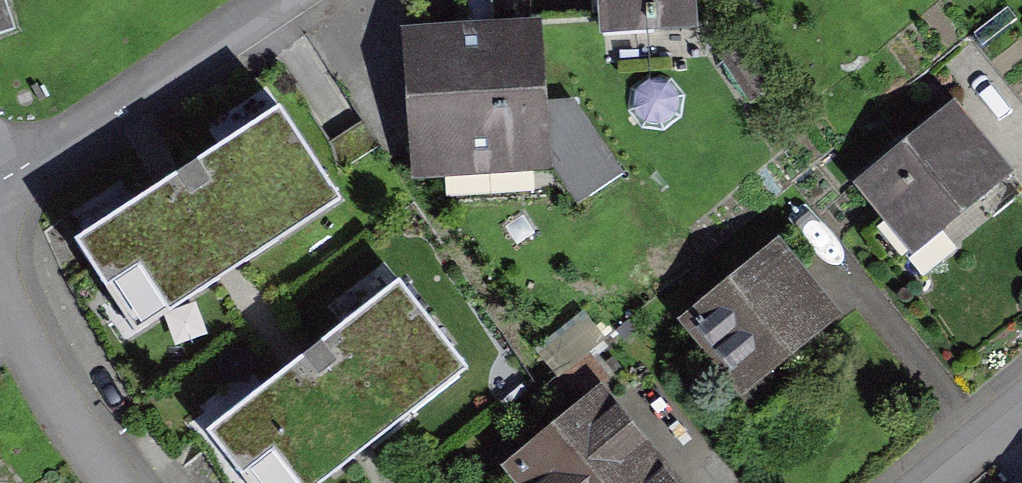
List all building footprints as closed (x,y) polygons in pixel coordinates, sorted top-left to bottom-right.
[(19,30),(10,0),(0,0),(0,37),(19,30)] [(618,16),(711,12),(711,0),(618,0),(618,16)] [(431,29),(436,168),(565,163),(559,24),(431,29)] [(292,39),(53,197),(124,303),(359,152),(292,39)] [(881,161),(935,231),(1021,167),(967,96),(881,161)] [(801,233),(713,303),(771,377),(860,307),(801,233)] [(182,412),(224,482),(327,482),(498,369),(417,253),(182,412)] [(539,464),(554,482),(702,482),(633,392),(539,464)]
